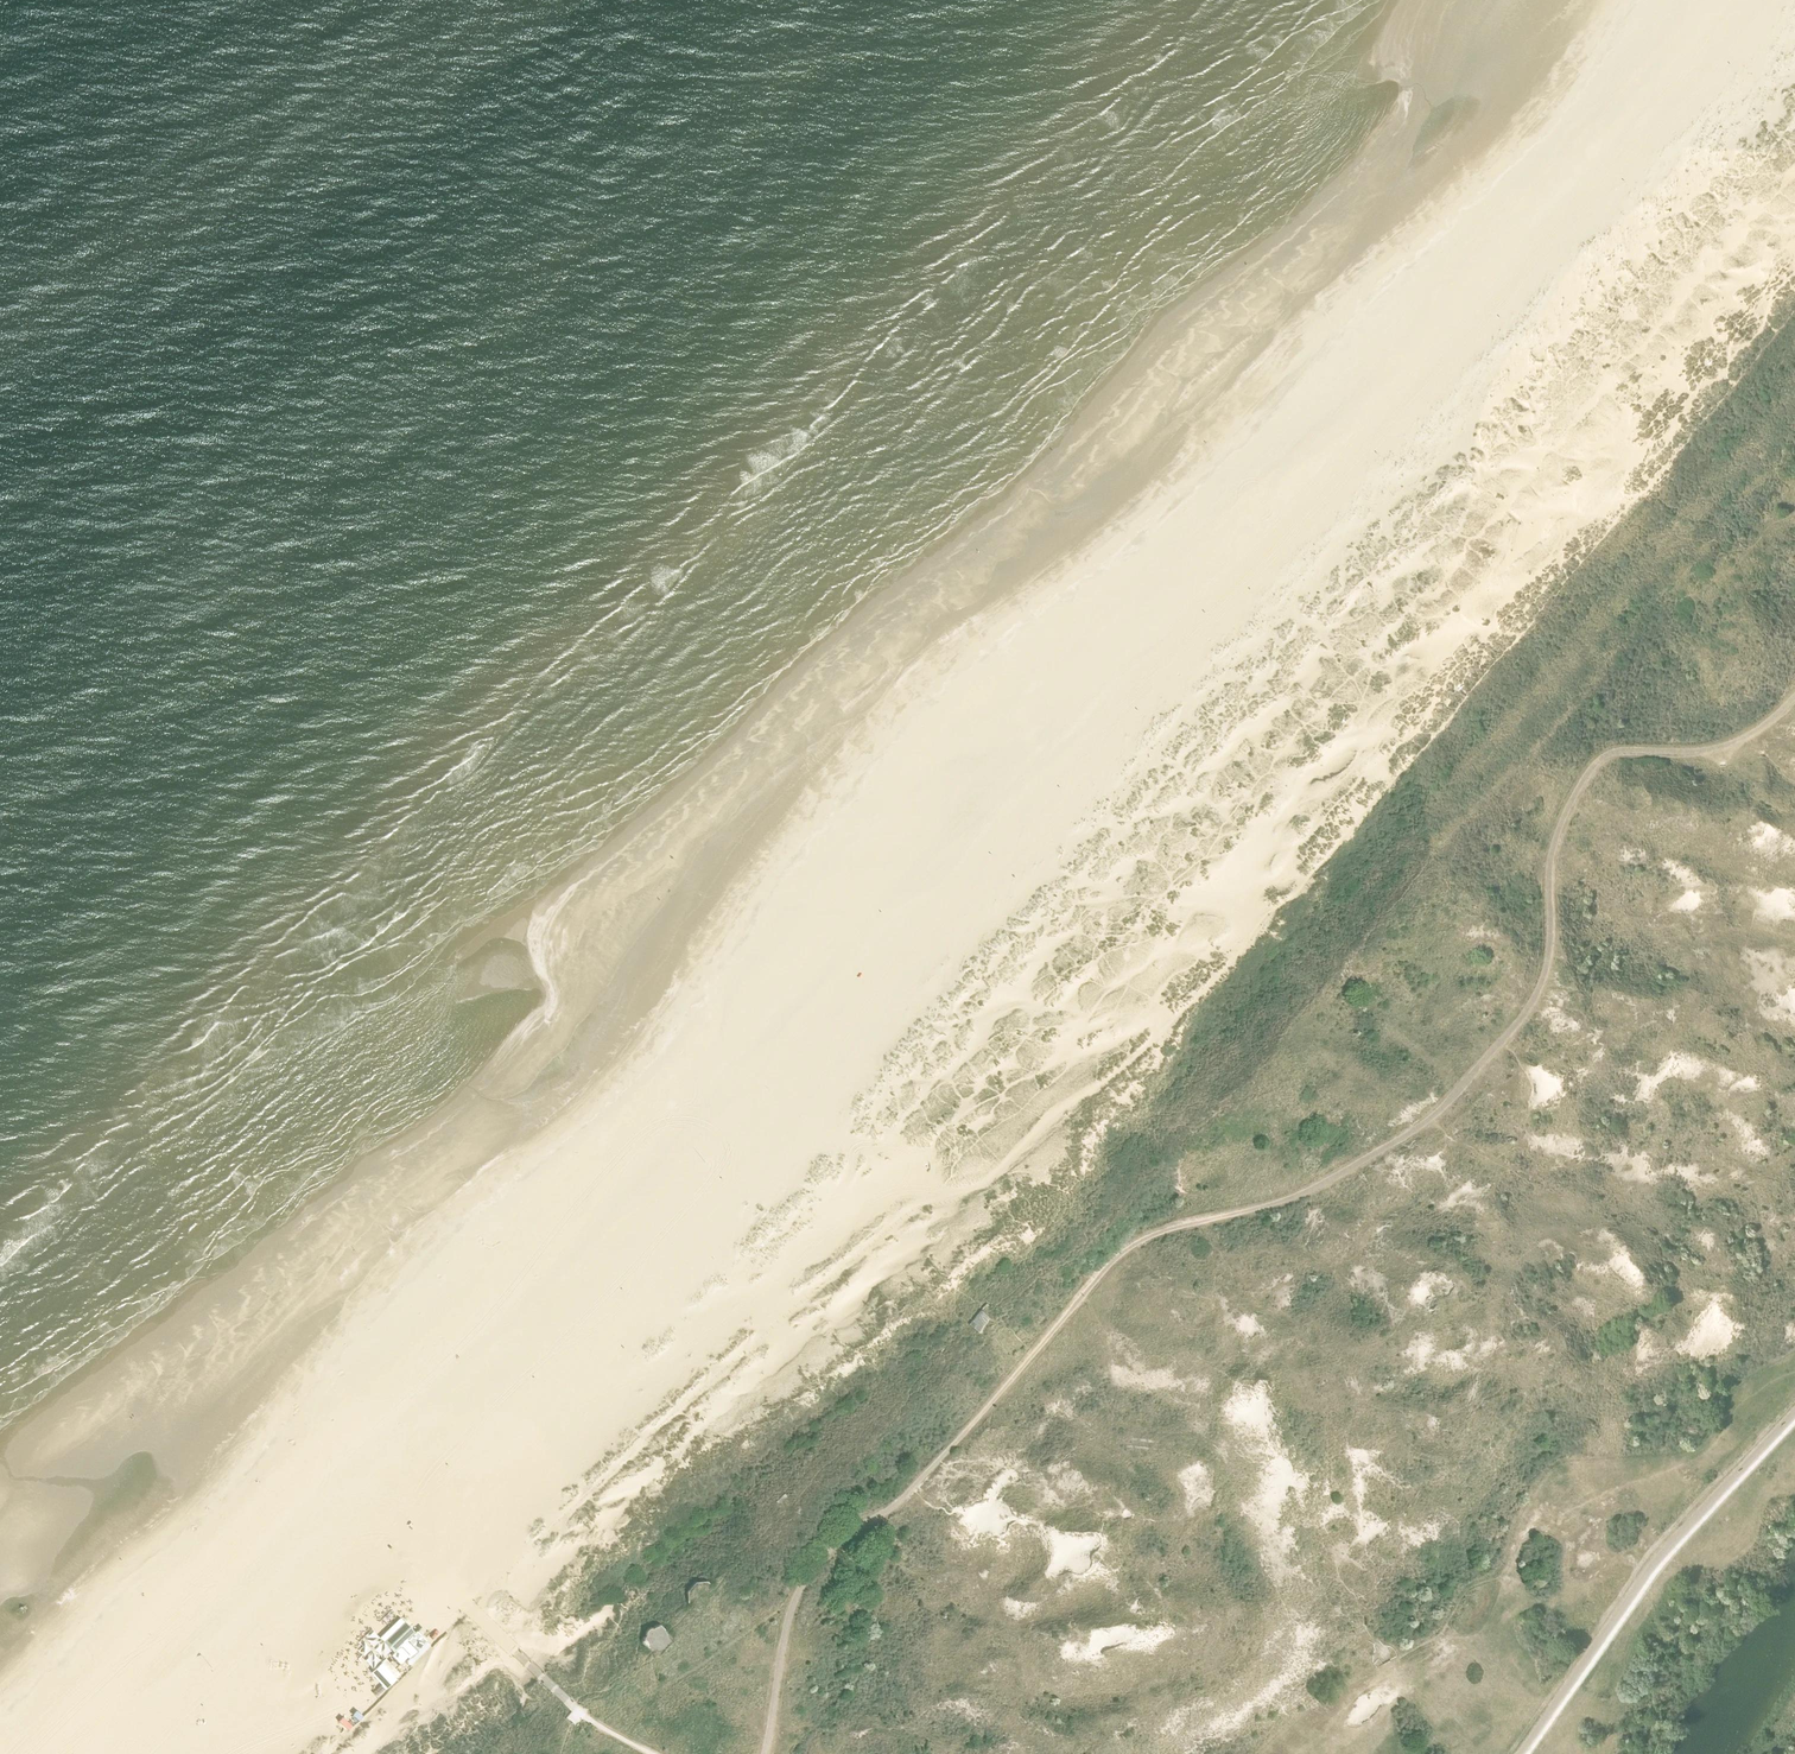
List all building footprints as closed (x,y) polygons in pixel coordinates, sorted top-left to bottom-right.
[(983,1336),(1001,1315),(987,1303),(969,1324),(983,1336)] [(786,1493),(776,1502),(781,1507),(788,1507),(794,1502),(786,1493)] [(432,1646),(417,1632),(416,1634),(401,1619),(382,1638),(411,1667),(432,1646)] [(641,1644),(655,1658),(671,1642),(658,1627),(656,1629),(655,1630),(653,1630),(651,1630),(649,1630),(647,1630),(646,1630),(645,1632),(644,1633),(644,1635),(644,1637),(644,1639),(643,1641),(643,1642),(641,1644)]
